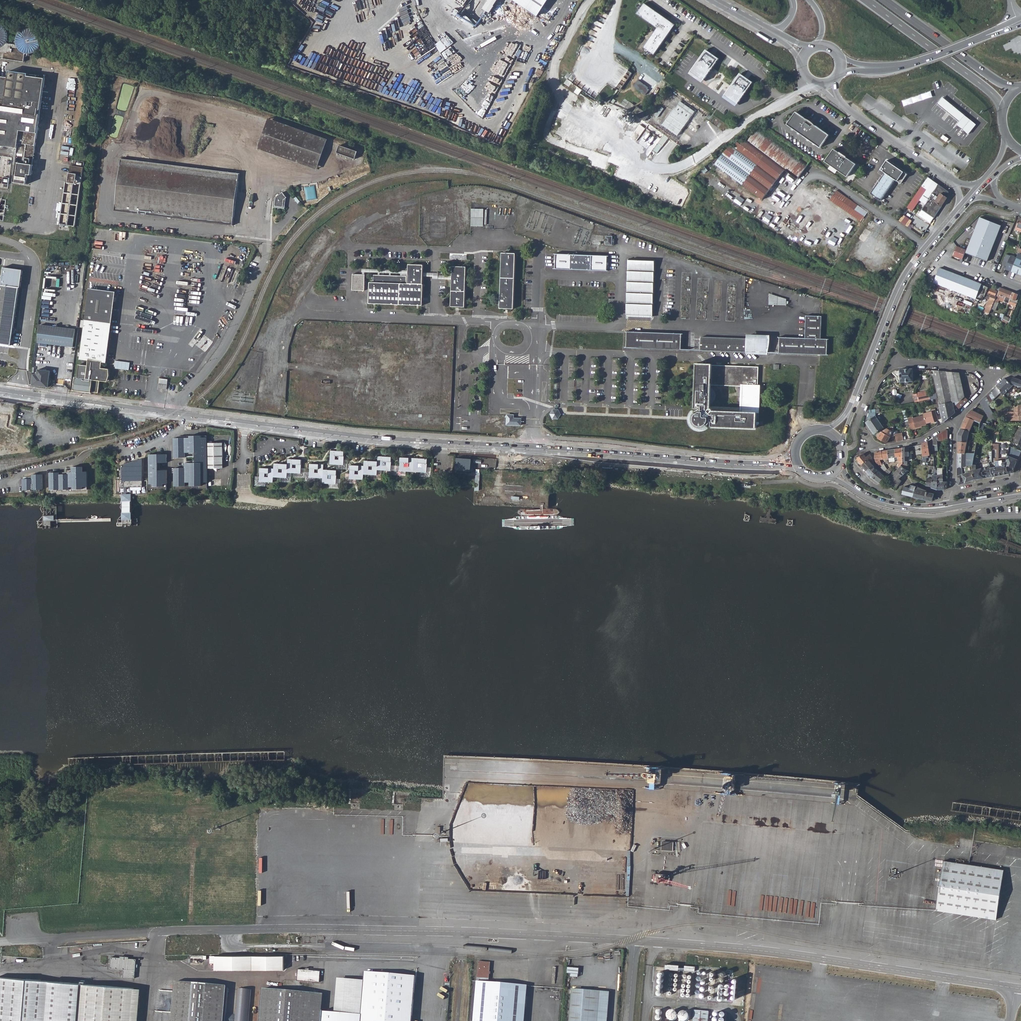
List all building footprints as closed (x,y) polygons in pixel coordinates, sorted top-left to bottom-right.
[(538,15),(548,0),(515,0),(538,15)] [(644,4),(637,14),(657,28),(643,48),(654,55),(671,31),(668,29),(671,26),(667,23),(669,21),(644,4)] [(26,57),(28,45),(26,45),(24,44),(22,43),(21,42),(21,41),(19,39),(18,38),(18,36),(17,33),(10,32),(10,33),(9,34),(8,37),(6,38),(4,39),(3,40),(1,41),(0,41),(0,53),(26,57)] [(706,49),(690,73),(702,82),(719,58),(706,49)] [(0,72),(0,141),(19,144),(18,149),(34,152),(45,75),(29,72),(30,69),(10,66),(9,74),(0,72)] [(740,73),(724,97),(737,106),(753,82),(740,73)] [(568,79),(596,99),(599,94),(571,75),(568,79)] [(672,90),(648,123),(684,148),(708,115),(672,90)] [(976,125),(942,97),(937,103),(960,122),(957,125),(969,134),(976,125)] [(628,102),(625,107),(631,111),(635,107),(628,102)] [(637,107),(633,113),(645,121),(649,115),(637,107)] [(820,147),(829,135),(796,112),(787,124),(820,147)] [(256,147),(315,169),(326,140),(267,118),(256,147)] [(752,192),(762,200),(784,170),(797,179),(808,164),(758,127),(747,141),(744,139),(740,144),(736,141),(723,153),(721,156),(720,155),(716,160),(714,164),(743,185),(752,192)] [(338,153),(356,158),(358,150),(340,145),(338,153)] [(834,149),(825,161),(847,177),(856,164),(834,149)] [(17,155),(13,176),(27,178),(29,167),(32,167),(33,158),(17,155)] [(119,166),(237,180),(238,173),(120,158),(119,166)] [(84,161),(73,159),(72,160),(76,162),(83,168),(84,161)] [(78,198),(83,168),(76,162),(72,160),(70,176),(66,175),(63,196),(78,198)] [(901,184),(907,175),(887,160),(880,170),(885,173),(871,193),(881,200),(895,180),(901,184)] [(237,180),(119,166),(114,204),(232,217),(237,180)] [(949,192),(928,177),(921,186),(927,190),(919,200),(925,204),(924,206),(921,210),(932,217),(930,219),(932,221),(949,195),(949,192)] [(744,197),(748,199),(752,192),(743,185),(741,188),(747,193),(744,197)] [(830,200),(861,222),(867,212),(836,190),(830,200)] [(286,197),(281,191),(274,196),(274,199),(272,201),(273,202),(273,206),(281,207),(282,201),(284,200),(283,198),(286,197)] [(63,196),(60,219),(75,221),(78,198),(63,196)] [(113,210),(232,224),(232,217),(114,204),(113,210)] [(484,209),(471,209),(471,210),(471,227),(484,227),(484,209)] [(911,226),(899,218),(898,220),(909,228),(911,226)] [(980,218),(966,253),(986,261),(1000,226),(980,218)] [(904,238),(896,232),(889,240),(897,247),(904,238)] [(613,236),(607,236),(607,245),(615,245),(615,240),(613,240),(613,236)] [(957,247),(953,256),(962,260),(966,250),(957,247)] [(518,254),(503,254),(501,308),(516,309),(518,254)] [(1004,270),(1020,276),(1020,256),(1017,254),(1015,259),(1009,256),(1006,266),(1004,270)] [(557,255),(557,269),(607,271),(607,256),(557,255)] [(655,262),(629,261),(627,315),(653,316),(655,262)] [(368,282),(368,302),(423,304),(424,265),(409,264),(408,284),(406,285),(407,277),(373,276),(372,283),(368,282)] [(467,266),(454,266),(453,307),(466,307),(467,266)] [(939,268),(933,282),(976,299),(981,285),(939,268)] [(363,276),(355,276),(354,293),(362,293),(363,276)] [(981,285),(976,299),(982,302),(983,298),(988,300),(983,312),(988,314),(991,309),(992,307),(996,297),(995,296),(997,292),(990,289),(988,293),(986,292),(988,287),(981,285)] [(11,346),(18,288),(0,286),(0,344),(11,346)] [(992,307),(991,309),(995,311),(998,303),(997,303),(999,300),(1008,304),(1013,293),(1000,288),(996,297),(992,307)] [(104,372),(101,372),(102,369),(103,362),(106,362),(115,292),(90,289),(79,365),(88,366),(87,371),(79,370),(78,378),(75,378),(73,391),(91,393),(98,394),(99,382),(102,382),(104,381),(106,381),(107,377),(104,377),(105,376),(104,372)] [(787,299),(769,293),(769,305),(787,306),(787,299)] [(1008,304),(1012,306),(1012,305),(1016,306),(1020,296),(1013,293),(1008,304)] [(784,338),(783,354),(830,356),(831,340),(825,340),(825,317),(810,316),(809,339),(784,338)] [(1001,321),(1000,322),(1007,326),(1010,319),(1003,316),(1001,321)] [(40,325),(38,342),(38,343),(39,343),(72,347),(75,330),(40,325)] [(630,333),(630,348),(684,350),(684,335),(630,333)] [(704,338),(704,351),(768,354),(769,338),(748,337),(748,340),(707,338),(705,338),(704,338)] [(116,360),(115,368),(130,369),(131,361),(116,360)] [(694,418),(694,421),(694,424),(695,426),(697,429),(699,430),(702,431),(705,430),(708,429),(710,427),(711,425),(712,422),(713,422),(714,426),(758,428),(758,413),(760,413),(760,398),(761,387),(759,387),(761,368),(713,365),(698,364),(696,410),(701,410),(701,412),(698,413),(696,415),(694,418)] [(901,369),(900,369),(900,376),(900,380),(900,381),(905,381),(905,383),(908,383),(908,381),(913,381),(913,379),(915,379),(915,374),(913,374),(913,371),(916,371),(916,369),(911,368),(901,369)] [(34,375),(32,386),(49,388),(51,371),(38,369),(37,375),(34,375)] [(959,373),(932,370),(935,385),(948,383),(948,382),(960,380),(959,373)] [(1004,378),(996,386),(1000,392),(1002,394),(1014,385),(1010,383),(1004,378)] [(948,383),(935,385),(936,392),(950,392),(962,390),(960,380),(948,382),(948,383)] [(950,392),(936,392),(937,394),(937,398),(942,422),(967,400),(964,397),(962,390),(950,392)] [(988,394),(984,398),(988,406),(992,403),(990,401),(991,401),(988,394)] [(984,398),(979,403),(988,419),(985,425),(992,426),(992,425),(992,420),(994,418),(995,418),(993,415),(988,406),(984,398)] [(1007,413),(1007,418),(1017,418),(1017,417),(1019,417),(1019,418),(1020,418),(1020,404),(1018,406),(1018,410),(1011,410),(1011,413),(1007,413)] [(868,415),(866,423),(873,434),(882,428),(874,415),(875,412),(879,412),(879,411),(880,411),(880,409),(869,410),(868,415)] [(966,416),(957,435),(957,483),(959,485),(975,479),(972,463),(974,453),(965,451),(969,433),(971,428),(974,429),(974,434),(978,434),(980,424),(983,416),(972,410),(966,416)] [(931,412),(922,414),(923,416),(925,424),(930,423),(933,422),(933,421),(937,420),(935,412),(931,413),(931,412)] [(507,415),(507,425),(521,426),(521,419),(515,419),(515,416),(507,415)] [(912,417),(907,419),(910,431),(915,429),(915,428),(920,427),(925,425),(925,424),(923,416),(912,419),(912,417)] [(885,429),(874,435),(876,438),(885,442),(891,432),(886,429),(885,429)] [(945,429),(936,436),(937,441),(947,439),(947,431),(945,429)] [(175,486),(208,485),(208,468),(224,468),(224,443),(207,443),(207,438),(201,438),(201,436),(190,436),(190,438),(174,438),(174,457),(186,457),(186,456),(189,456),(189,453),(196,453),(196,463),(185,463),(186,468),(175,468),(175,486)] [(927,441),(922,443),(922,445),(922,454),(923,457),(930,456),(929,450),(933,449),(932,446),(932,438),(927,441)] [(992,463),(988,463),(990,467),(992,476),(1009,474),(1006,462),(1003,463),(1003,460),(994,462),(994,459),(996,459),(996,438),(992,438),(992,452),(992,463)] [(1006,462),(1009,474),(1013,473),(1015,465),(1020,451),(1009,446),(1006,462)] [(974,453),(972,463),(975,479),(992,476),(990,467),(976,469),(975,467),(978,457),(976,457),(978,448),(976,447),(974,453)] [(902,448),(895,449),(896,457),(898,457),(898,462),(900,462),(897,467),(899,468),(901,465),(903,464),(902,448)] [(895,449),(887,451),(888,459),(893,458),(896,457),(895,449)] [(344,451),(331,451),(330,464),(344,465),(344,451)] [(149,454),(150,484),(168,483),(167,470),(159,470),(159,463),(167,462),(167,454),(149,454)] [(862,455),(856,459),(861,464),(867,459),(869,462),(872,460),(872,458),(870,454),(866,458),(863,454),(862,455)] [(364,461),(364,466),(350,465),(350,479),(363,480),(364,475),(377,475),(377,470),(391,471),(392,457),(378,456),(378,461),(364,461)] [(428,459),(401,457),(400,471),(427,473),(428,459)] [(457,457),(456,470),(472,471),(473,458),(457,457)] [(274,469),(260,468),(260,482),(273,483),(273,477),(287,478),(287,473),(301,473),(302,460),(288,459),(288,464),(274,463),(274,469)] [(867,459),(861,464),(867,471),(874,464),(872,460),(869,462),(867,459)] [(138,467),(135,467),(133,462),(124,465),(124,487),(128,487),(143,487),(142,466),(138,466),(138,467)] [(324,465),(310,464),(309,477),(323,478),(323,484),(336,484),(337,470),(323,470),(324,465)] [(874,464),(867,471),(872,477),(878,469),(874,464)] [(51,490),(70,489),(70,487),(88,486),(87,472),(84,472),(84,467),(72,467),(73,472),(69,472),(69,474),(60,475),(60,472),(50,473),(51,490)] [(899,468),(896,471),(902,476),(906,472),(908,473),(908,471),(900,467),(899,468)] [(942,468),(938,468),(938,475),(937,489),(944,490),(947,487),(947,482),(946,482),(942,482),(942,478),(942,468)] [(878,469),(872,477),(879,483),(885,476),(881,474),(882,473),(878,469)] [(890,478),(887,481),(896,488),(901,481),(899,479),(902,476),(896,471),(890,478)] [(33,478),(24,478),(24,489),(44,489),(44,474),(33,473),(33,478)] [(904,486),(902,494),(932,502),(933,494),(926,492),(926,491),(917,487),(911,485),(910,488),(904,486)] [(659,850),(668,851),(668,842),(660,841),(659,850)] [(940,911),(998,921),(1006,871),(947,861),(940,911)] [(120,956),(110,955),(109,966),(123,968),(122,976),(133,977),(135,957),(128,957),(128,955),(120,955),(120,956)] [(526,985),(488,983),(489,962),(477,961),(473,1020),(523,1020),(526,985)] [(681,972),(693,974),(693,968),(682,967),(682,969),(676,969),(676,967),(664,965),(663,971),(676,972),(676,971),(681,972)] [(297,979),(320,981),(321,970),(298,968),(297,979)] [(414,975),(364,970),(363,979),(360,1020),(410,1020),(414,975)] [(132,987),(0,975),(0,1020),(129,1020),(132,987)] [(339,1012),(339,1020),(345,1020),(360,1020),(363,979),(342,977),(339,1012)] [(171,1020),(222,1020),(225,984),(175,980),(171,1020)] [(222,1020),(259,1020),(263,987),(225,984),(222,1020)] [(139,987),(132,987),(129,1020),(136,1020),(139,987)] [(311,1010),(312,992),(263,987),(259,1020),(345,1020),(339,1020),(339,1012),(320,1011),(311,1010)] [(573,989),(570,1020),(608,1020),(610,992),(573,989)] [(311,1010),(320,1011),(321,993),(312,992),(311,1010)] [(685,1010),(678,1015),(674,1009),(668,1014),(673,1020),(679,1016),(682,1020),(686,1020),(691,1017),(685,1010)] [(692,1011),(691,1020),(706,1020),(707,1012),(692,1011)]
